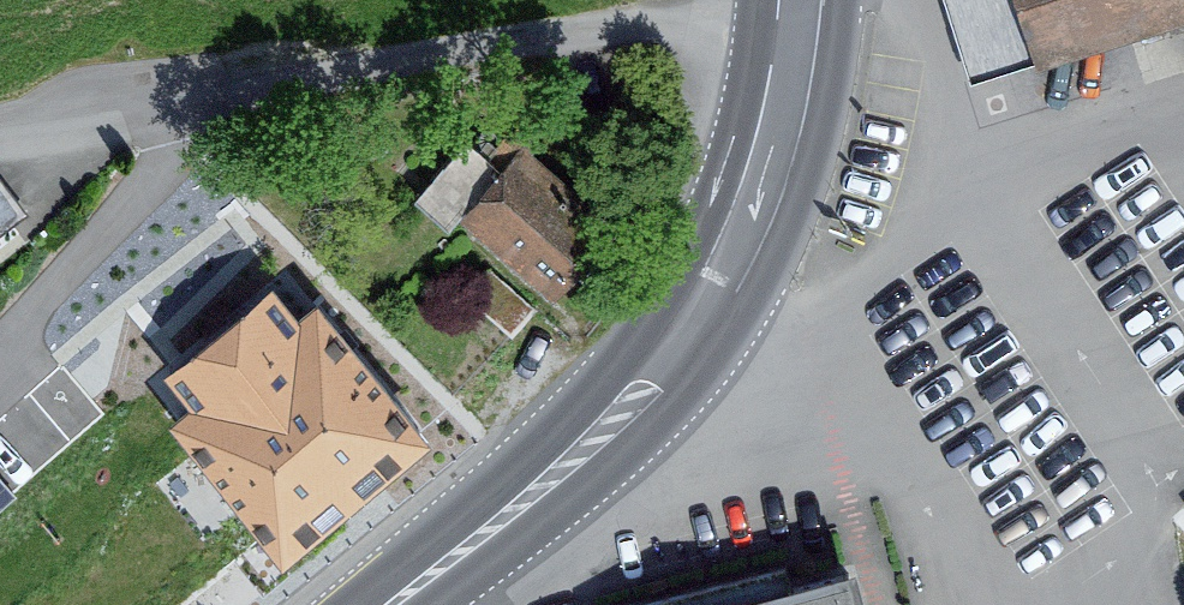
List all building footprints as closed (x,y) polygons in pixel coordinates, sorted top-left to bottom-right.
[(960,79),(1024,59),(1028,71),(1183,22),(1183,0),(935,0),(960,79)] [(443,235),(453,224),(542,300),(607,223),(501,134),(479,160),(457,142),(405,203),(443,235)] [(412,437),(305,305),(159,424),(267,555),(412,437)] [(15,485),(0,469),(0,498),(15,485)] [(833,575),(712,604),(840,604),(833,575)]
